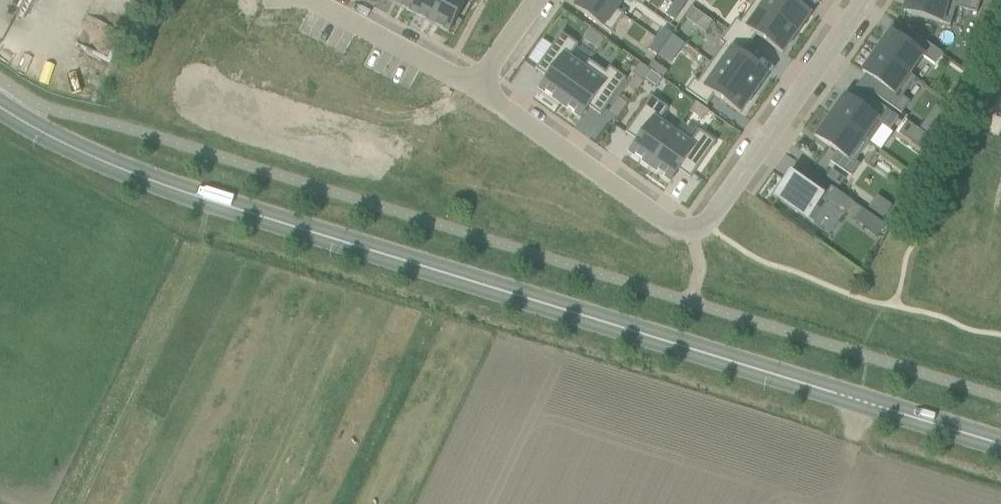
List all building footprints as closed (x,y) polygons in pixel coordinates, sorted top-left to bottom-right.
[(398,6),(415,15),(423,0),(401,0),(398,6)] [(415,15),(432,24),(444,0),(423,0),(415,15)] [(432,24),(449,33),(467,0),(444,0),(432,24)] [(575,8),(611,34),(624,15),(616,10),(601,0),(581,0),(575,8)] [(616,10),(623,0),(601,0),(616,10)] [(673,4),(678,7),(682,10),(688,0),(676,0),(673,4)] [(753,3),(796,34),(810,14),(791,0),(756,0),(753,3)] [(903,12),(950,25),(956,7),(977,13),(981,0),(907,0),(903,12)] [(736,19),(728,31),(749,45),(757,35),(782,53),(796,34),(753,3),(740,22),(736,19)] [(673,4),(666,15),(674,21),(682,10),(678,7),(673,4)] [(693,7),(686,18),(694,23),(702,13),(693,7)] [(664,28),(656,39),(664,45),(672,34),(664,28)] [(590,29),(583,39),(597,48),(603,38),(590,29)] [(724,44),(711,63),(754,94),(768,74),(742,56),(749,45),(728,31),(721,42),(724,44)] [(891,32),(877,52),(909,75),(910,74),(922,56),(935,65),(942,54),(917,36),(910,46),(891,32)] [(561,33),(536,70),(548,78),(540,89),(560,104),(584,69),(568,58),(578,45),(561,33)] [(664,45),(658,53),(671,62),(684,43),(672,34),(664,45)] [(656,39),(648,49),(657,55),(658,53),(664,45),(656,39)] [(877,52),(862,72),(882,86),(875,96),(901,114),(910,102),(902,97),(915,78),(911,75),(910,75),(877,52)] [(590,61),(560,104),(581,118),(588,107),(600,115),(626,79),(609,67),(606,72),(590,61)] [(652,61),(647,68),(651,71),(662,78),(666,71),(652,61)] [(694,79),(685,91),(707,106),(715,95),(740,113),(754,94),(711,63),(698,82),(694,79)] [(651,71),(645,79),(656,86),(662,78),(651,71)] [(845,96),(831,116),(869,143),(880,151),(893,133),(889,130),(898,118),(872,99),(865,110),(845,96)] [(651,97),(626,133),(637,141),(630,153),(650,167),(674,133),(659,122),(668,109),(651,97)] [(619,98),(609,112),(617,118),(628,103),(619,98)] [(696,102),(690,110),(703,120),(709,111),(696,102)] [(831,116),(816,137),(837,152),(830,162),(851,177),(860,165),(855,162),(869,143),(831,116)] [(919,129),(911,142),(926,153),(933,139),(919,129)] [(674,133),(650,167),(670,181),(678,170),(690,179),(716,142),(699,131),(690,144),(674,133)] [(832,170),(826,177),(839,187),(845,179),(832,170)] [(786,180),(775,195),(813,222),(830,234),(843,216),(853,202),(817,177),(810,187),(796,177),(792,174),(791,173),(790,174),(786,180)] [(877,219),(869,230),(878,237),(886,225),(877,219)]
